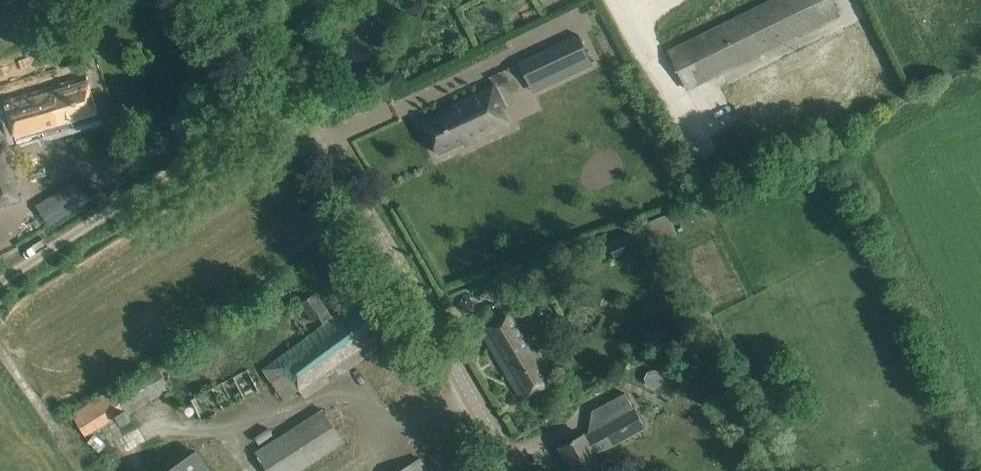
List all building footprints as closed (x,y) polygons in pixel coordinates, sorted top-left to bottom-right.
[(687,41),(669,50),(688,89),(839,15),(832,0),(771,0),(687,41)] [(565,69),(554,46),(519,62),(525,74),(546,65),(551,75),(565,69)] [(100,119),(87,75),(5,100),(18,143),(31,139),(33,135),(44,132),(45,135),(59,131),(58,130),(63,128),(63,130),(100,119)] [(483,119),(503,110),(491,85),(451,103),(453,107),(424,121),(439,154),(464,142),(465,144),(489,133),(483,119)] [(6,146),(0,148),(0,207),(23,200),(21,195),(19,196),(16,186),(18,185),(6,146)] [(48,200),(38,206),(48,223),(69,210),(62,200),(58,194),(48,200)] [(647,226),(643,227),(607,242),(614,260),(678,234),(670,212),(645,222),(647,226)] [(316,292),(300,303),(312,320),(322,313),(328,321),(277,357),(280,360),(266,370),(286,399),(299,390),(305,397),(329,380),(326,377),(337,369),(340,373),(369,351),(387,341),(361,298),(334,318),(316,292)] [(515,311),(498,321),(481,331),(522,400),(556,380),(515,311)] [(172,388),(155,362),(71,413),(84,436),(117,419),(121,424),(130,417),(128,413),(172,388)] [(190,397),(202,422),(260,390),(249,368),(190,397)] [(578,437),(560,447),(568,460),(569,460),(575,470),(590,470),(601,465),(592,449),(604,442),(608,449),(646,427),(635,408),(634,408),(625,393),(607,403),(616,418),(585,436),(584,434),(578,437)] [(268,470),(299,470),(344,442),(323,409),(256,452),(268,470)] [(197,452),(170,470),(210,470),(197,452)] [(403,469),(400,470),(428,470),(420,458),(403,469)]
